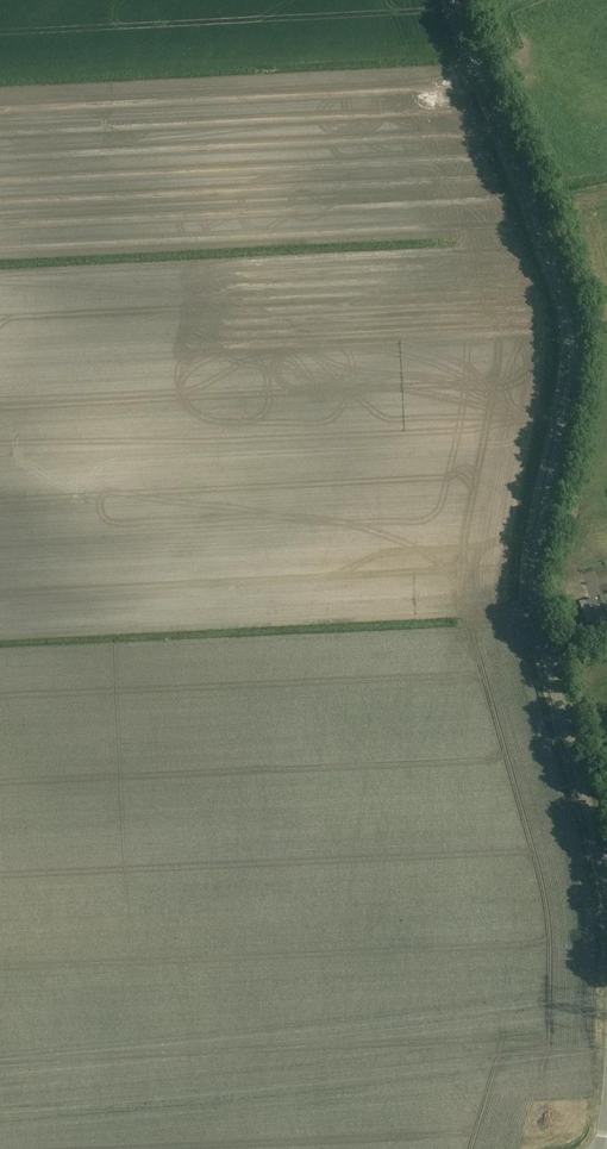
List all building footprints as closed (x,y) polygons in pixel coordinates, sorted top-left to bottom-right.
[(577,629),(604,620),(597,599),(570,608),(577,629)]
